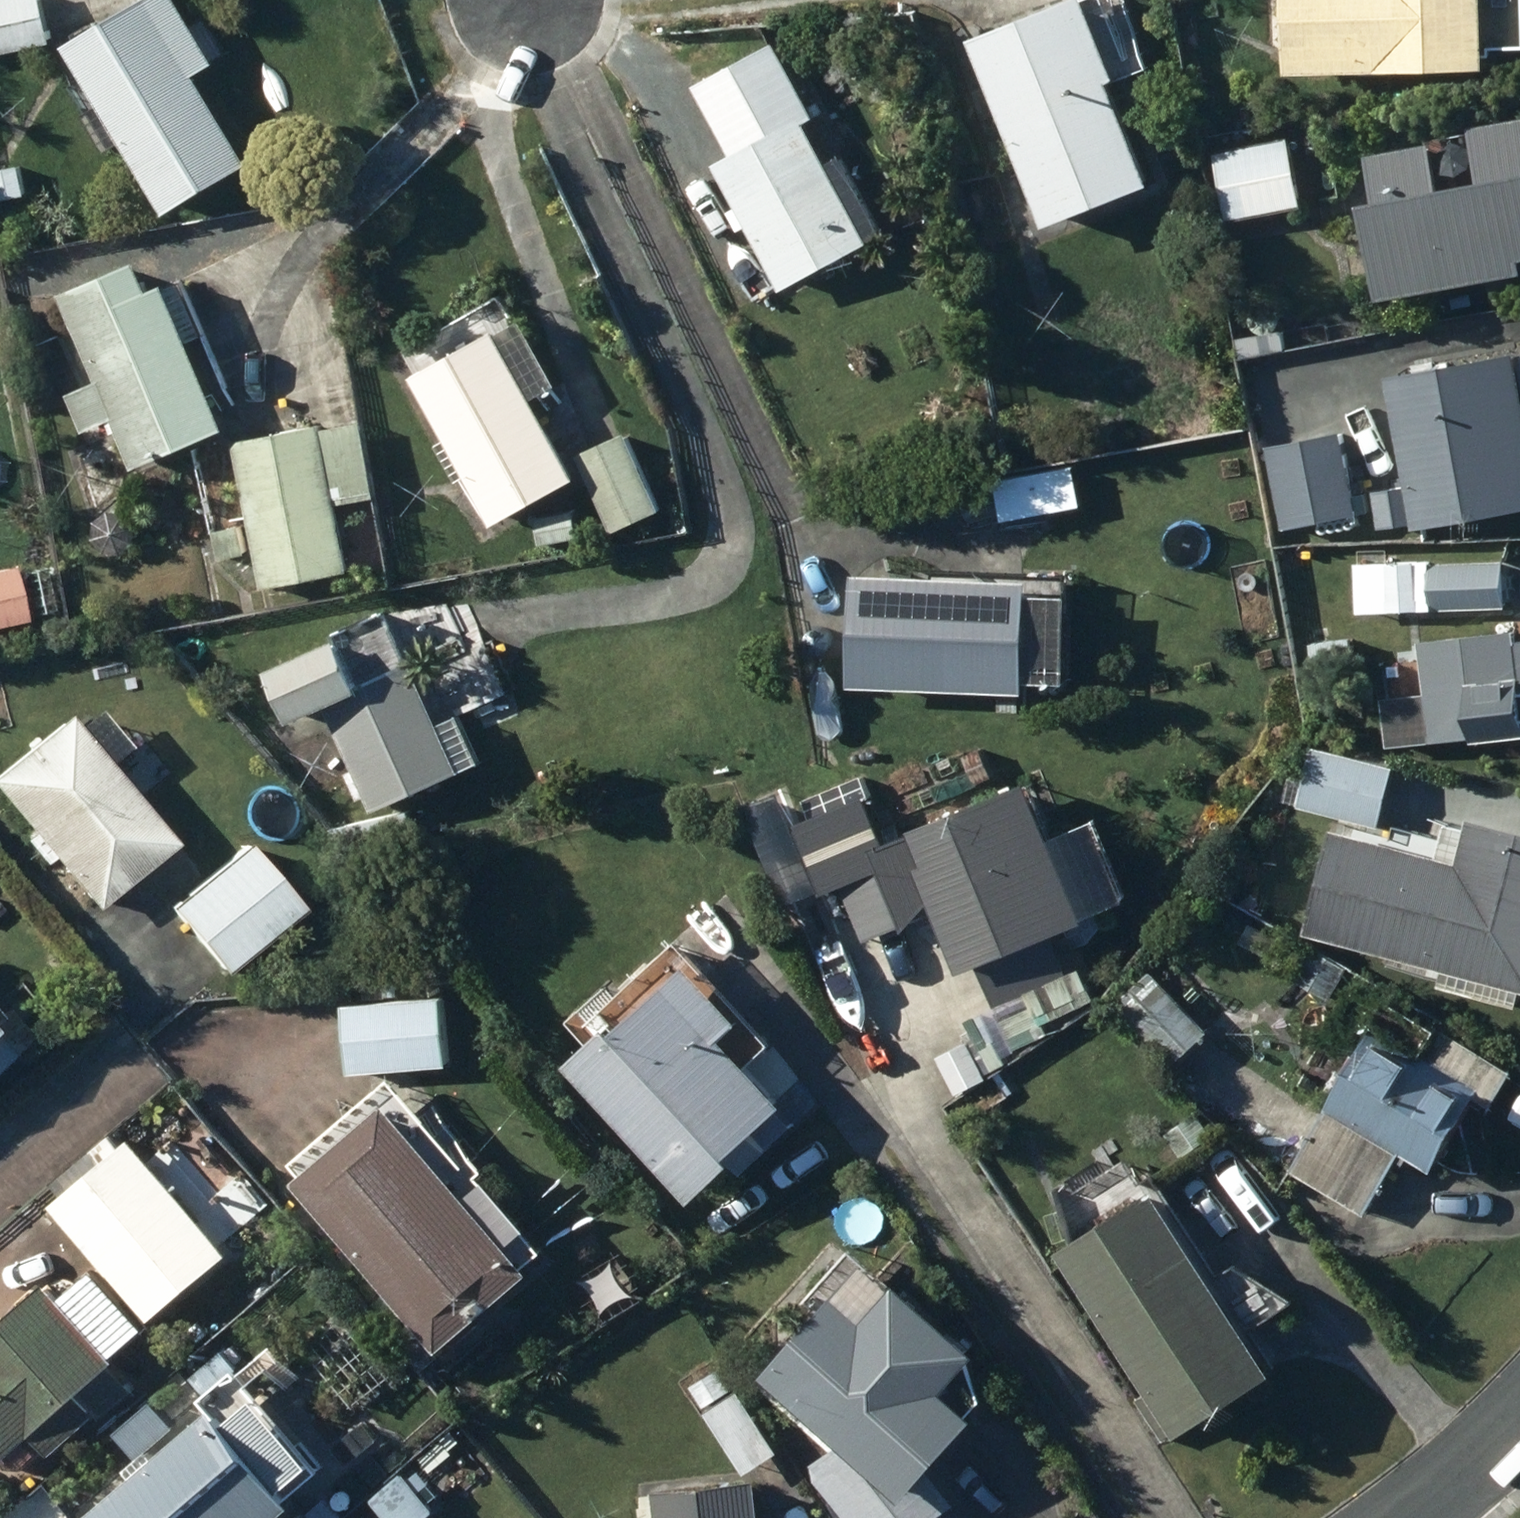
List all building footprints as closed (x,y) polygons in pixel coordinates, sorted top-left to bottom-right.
[(60,41),(50,0),(0,0),(0,55),(60,41)] [(73,46),(177,213),(263,159),(209,71),(226,61),(188,0),(147,0),(73,46)] [(1065,223),(1171,182),(1131,77),(1139,74),(1111,0),(1085,0),(993,35),(1065,223)] [(1308,70),(1508,62),(1505,0),(1305,0),(1308,70)] [(726,163),(792,290),(881,243),(817,121),(827,116),(788,41),(704,85),(741,156),(726,163)] [(1393,149),(1401,198),(1388,200),(1401,292),(1519,275),(1519,121),(1499,124),(1508,179),(1465,186),(1458,139),(1393,149)] [(1298,136),(1220,150),(1233,219),(1311,204),(1298,136)] [(2,201),(31,193),(22,163),(0,170),(0,194),(2,201)] [(83,391),(77,393),(93,429),(126,414),(148,465),(238,426),(176,284),(159,292),(145,260),(71,293),(85,326),(60,337),(83,391)] [(505,325),(421,375),(509,524),(593,474),(548,397),(570,384),(532,319),(509,332),(505,325)] [(1400,378),(1421,485),(1386,491),(1392,525),(1425,519),(1427,527),(1519,509),(1519,354),(1400,378)] [(241,442),(272,588),(359,569),(344,503),(385,494),(369,419),(330,428),(329,424),(241,442)] [(1354,429),(1278,444),(1295,527),(1371,512),(1354,429)] [(634,433),(585,458),(624,533),(673,508),(634,433)] [(583,513),(546,520),(550,545),(587,538),(583,513)] [(249,525),(220,530),(225,557),(254,551),(249,525)] [(1359,559),(1359,597),(1385,598),(1385,559),(1359,559)] [(1512,559),(1437,562),(1439,608),(1514,606),(1512,559)] [(1396,562),(1396,601),(1422,601),(1423,562),(1396,562)] [(864,675),(864,684),(1043,687),(1044,679),(1084,680),(1086,592),(1076,592),(1076,576),(868,572),(868,583),(863,583),(861,675),(864,675)] [(1430,639),(1434,689),(1484,685),(1489,738),(1519,735),(1519,632),(1430,639)] [(448,713),(506,691),(492,655),(430,678),(424,663),(375,682),(359,638),(287,666),(307,718),(344,704),(384,808),(489,768),(469,715),(451,721),(448,713)] [(111,763),(131,745),(102,710),(80,728),(70,717),(0,775),(0,789),(97,906),(175,841),(111,763)] [(1295,777),(1289,800),(1386,826),(1402,768),(1325,747),(1316,782),(1295,777)] [(877,796),(807,826),(836,895),(853,888),(874,938),(914,921),(917,927),(947,896),(977,968),(986,964),(1004,1007),(1079,976),(1063,936),(1106,918),(1048,780),(897,844),(877,796)] [(1376,945),(1431,959),(1433,952),(1519,974),(1519,825),(1483,815),(1467,872),(1339,838),(1317,923),(1378,939),(1376,945)] [(251,845),(176,908),(229,972),(304,909),(251,845)] [(1319,946),(1300,978),(1334,999),(1354,967),(1319,946)] [(746,1036),(763,1021),(709,962),(637,1029),(630,1022),(586,1062),(712,1199),(751,1163),(761,1174),(789,1148),(776,1134),(808,1104),(746,1036)] [(1162,973),(1126,1008),(1181,1066),(1217,1032),(1162,973)] [(30,1035),(22,1026),(35,1019),(38,1007),(32,997),(21,994),(11,1000),(8,1008),(0,1015),(0,1062),(30,1035)] [(454,1000),(355,1005),(359,1069),(457,1064),(454,1000)] [(1304,1172),(1376,1213),(1412,1151),(1452,1174),(1496,1098),(1507,1104),(1519,1082),(1519,1062),(1458,1026),(1440,1058),(1386,1028),(1304,1172)] [(314,1182),(459,1350),(551,1272),(406,1103),(314,1182)] [(1175,1135),(1190,1154),(1220,1130),(1205,1111),(1175,1135)] [(111,1264),(106,1268),(156,1326),(240,1254),(140,1136),(127,1147),(114,1132),(63,1176),(77,1193),(62,1206),(111,1264)] [(1080,1252),(1169,1382),(1143,1399),(1170,1439),(1191,1424),(1199,1437),(1296,1371),(1172,1189),(1080,1252)] [(1000,1354),(920,1280),(913,1288),(885,1263),(783,1374),(767,1385),(859,1517),(944,1517),(965,1504),(945,1475),(982,1436),(1019,1484),(1051,1459),(1008,1404),(995,1414),(968,1389),(1000,1354)] [(125,1352),(156,1326),(106,1268),(76,1294),(64,1281),(0,1336),(0,1455),(9,1465),(23,1453),(33,1464),(51,1448),(58,1456),(108,1413),(92,1394),(132,1360),(125,1352)] [(729,1370),(700,1384),(711,1406),(740,1392),(729,1370)] [(222,1397),(232,1409),(103,1517),(292,1517),(314,1500),(309,1494),(336,1471),(253,1372),(222,1397)] [(713,1410),(754,1475),(789,1452),(748,1388),(713,1410)] [(363,1517),(434,1517),(446,1507),(410,1471),(363,1517)] [(771,1482),(667,1493),(670,1517),(775,1517),(771,1482)]
